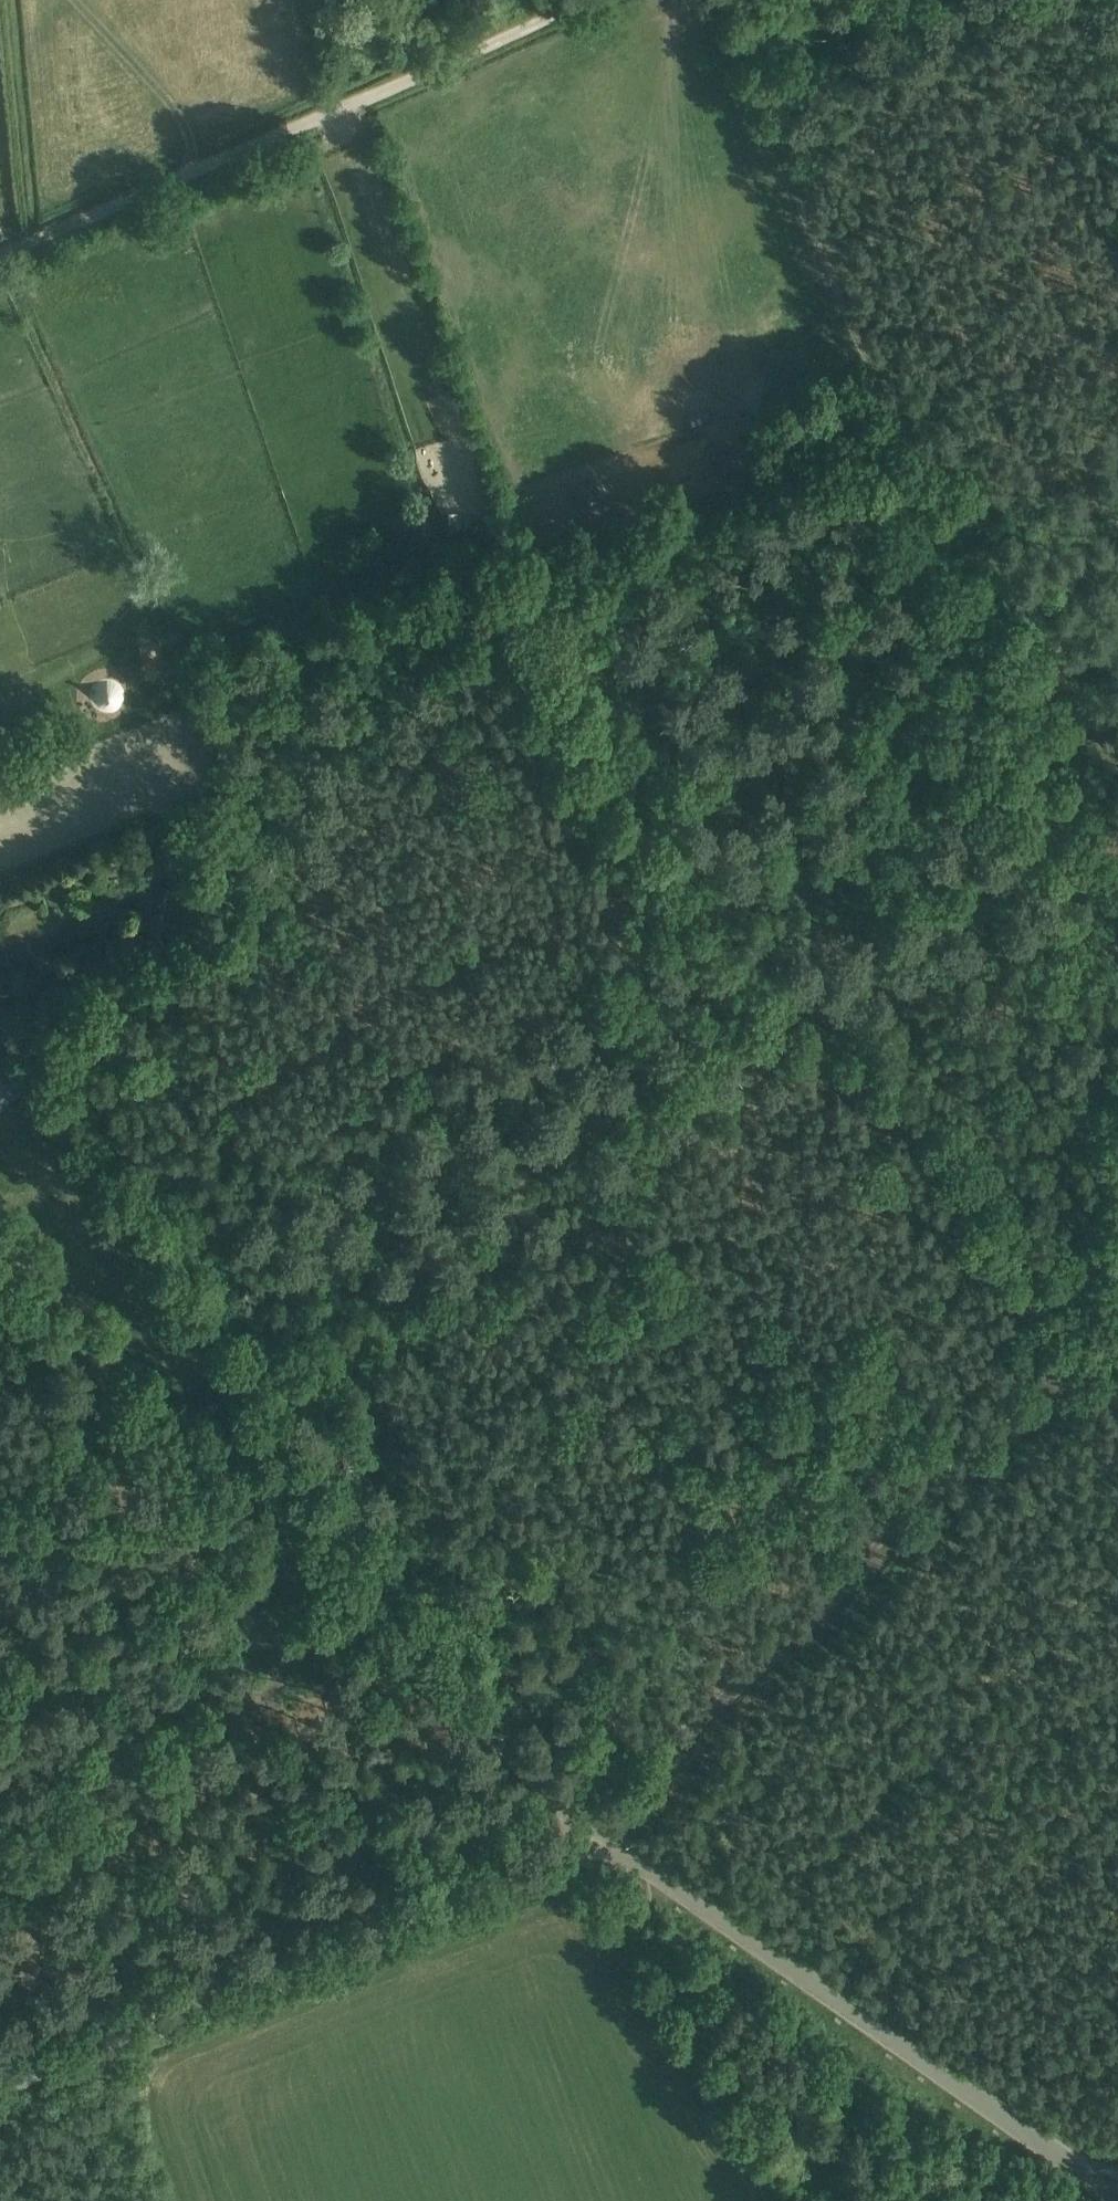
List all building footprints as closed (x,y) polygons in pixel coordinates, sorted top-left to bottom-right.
[(340,554),(336,541),(319,547),(324,560),(340,554)] [(88,688),(100,719),(123,710),(112,679),(88,688)] [(152,933),(174,928),(171,911),(148,916),(152,933)] [(46,1127),(55,1120),(41,1102),(32,1109),(46,1127)]
